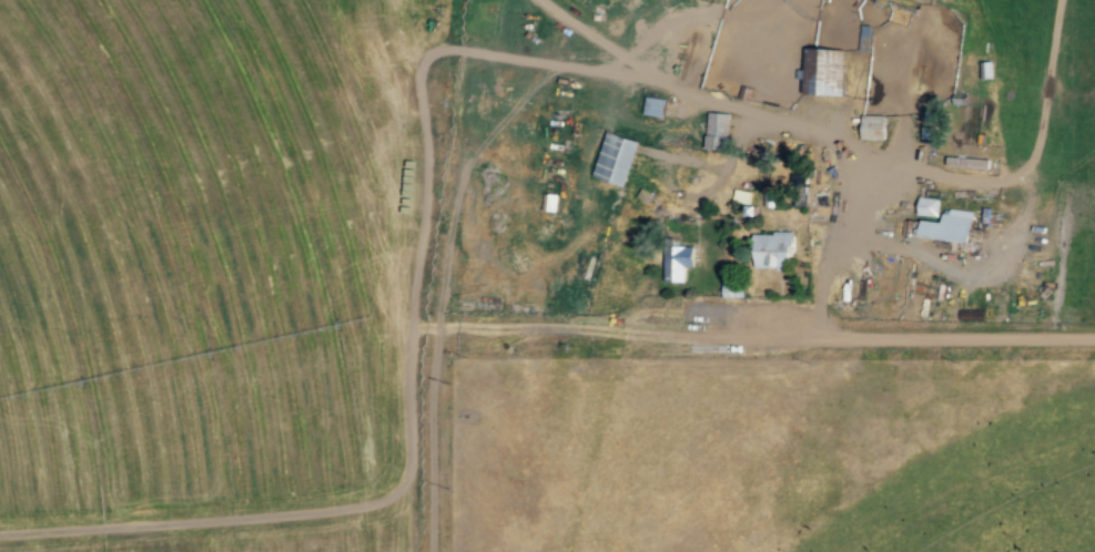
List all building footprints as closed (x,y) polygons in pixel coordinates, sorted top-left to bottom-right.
[(874,24),(874,37),(885,38),(886,24),(874,24)] [(817,47),(815,93),(854,94),(856,49),(817,47)] [(995,60),(995,76),(1005,76),(1006,60),(995,60)] [(661,94),(658,113),(677,116),(680,98),(661,94)] [(643,113),(663,117),(667,100),(646,96),(643,113)] [(727,150),(729,113),(708,112),(706,149),(727,150)] [(722,112),(720,134),(743,136),(744,113),(722,112)] [(875,114),(875,137),(898,137),(898,114),(875,114)] [(885,140),(886,115),(862,115),(861,139),(885,140)] [(621,130),(606,174),(636,185),(652,141),(621,130)] [(1003,157),(1002,167),(965,165),(965,155),(1003,157)] [(560,192),(558,211),(570,212),(571,193),(560,192)] [(557,194),(544,193),(542,210),(556,211),(557,194)] [(953,196),(952,215),(931,214),(932,195),(953,196)] [(939,216),(940,198),(919,197),(918,215),(939,216)] [(988,211),(981,244),(931,233),(933,221),(953,225),(956,213),(963,214),(965,205),(988,211)] [(804,229),(803,266),(762,266),(763,234),(784,234),(784,229),(804,229)] [(678,244),(678,280),(698,280),(698,266),(706,266),(706,244),(678,244)] [(664,281),(684,282),(685,267),(693,267),(694,247),(665,245),(664,281)]
